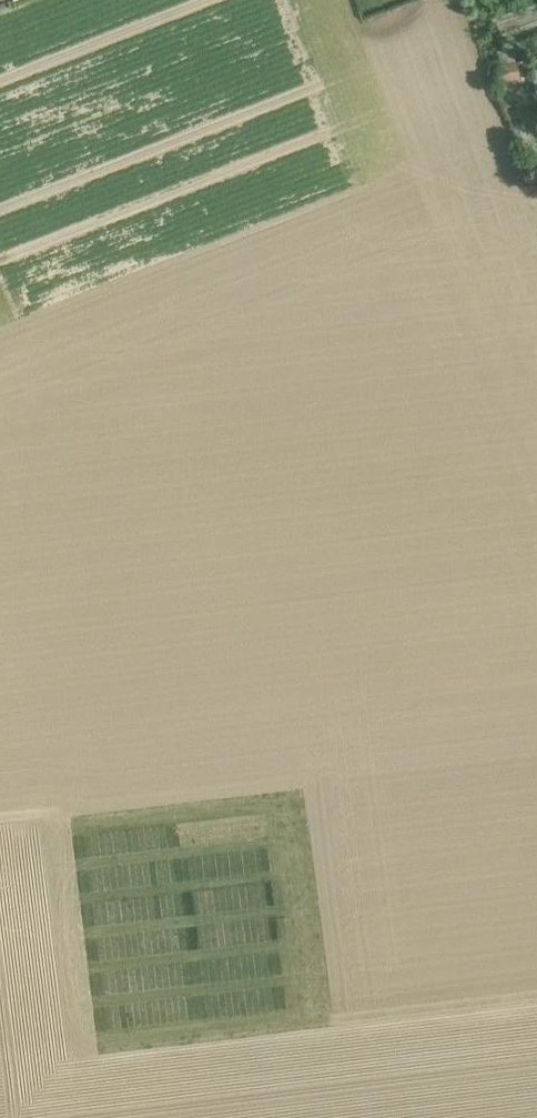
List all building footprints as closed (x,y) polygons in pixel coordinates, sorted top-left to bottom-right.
[(520,77),(519,63),(492,68),(499,89),(508,89),(507,79),(520,77)]
